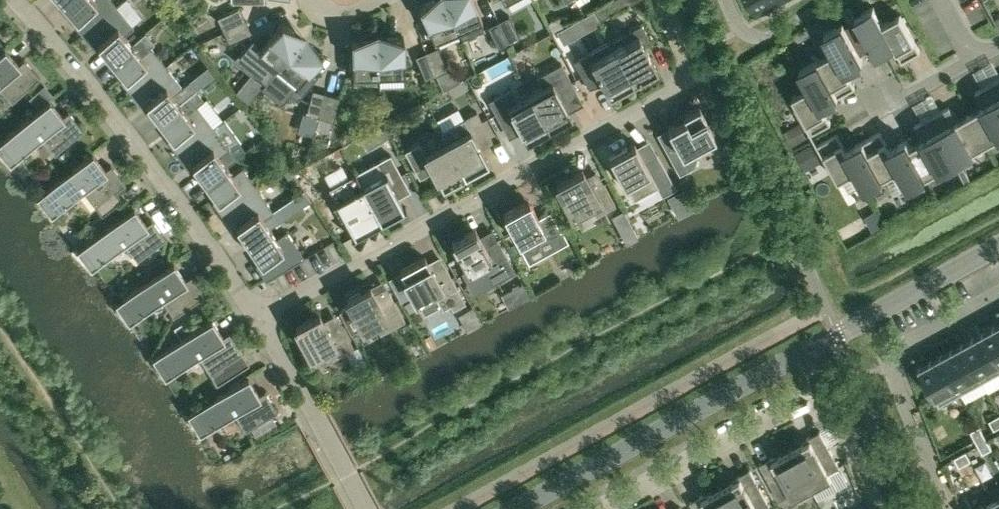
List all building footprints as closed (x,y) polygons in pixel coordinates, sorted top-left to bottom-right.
[(82,33),(116,5),(112,0),(63,0),(62,1),(75,16),(71,20),(82,33)] [(419,5),(434,40),(458,30),(445,0),(431,0),(419,5)] [(458,30),(482,20),(473,0),(445,0),(458,30)] [(600,5),(606,16),(627,4),(625,0),(610,0),(600,5)] [(757,8),(772,0),(752,0),(757,8)] [(99,43),(111,59),(132,42),(125,34),(134,26),(116,5),(82,33),(94,47),(99,43)] [(246,21),(240,6),(217,17),(223,31),(246,21)] [(900,13),(883,23),(874,6),(855,16),(863,30),(873,48),(875,52),(892,43),(902,60),(920,50),(900,13)] [(508,14),(498,20),(509,42),(520,37),(508,14)] [(556,31),(564,43),(582,33),(575,19),(556,31)] [(498,48),(509,42),(498,20),(487,25),(498,48)] [(252,32),(246,21),(223,31),(229,42),(252,32)] [(282,21),(261,46),(252,39),(236,59),(265,82),(261,86),(262,86),(302,37),(282,21)] [(642,23),(610,40),(633,83),(657,69),(644,45),(651,41),(642,23)] [(824,33),(834,50),(817,59),(837,96),(855,86),(846,68),(863,59),(860,54),(845,26),(843,23),(824,33)] [(845,26),(860,54),(866,51),(857,34),(851,23),(845,26)] [(857,34),(866,51),(873,48),(863,30),(857,34)] [(145,31),(132,42),(111,59),(124,74),(119,78),(131,92),(165,65),(150,46),(154,43),(145,31)] [(403,36),(377,37),(379,75),(405,73),(403,36)] [(317,75),(310,69),(322,53),(302,37),(262,86),(262,87),(263,86),(282,101),(281,102),(282,103),(292,90),(299,95),(298,96),(299,97),(317,75)] [(377,37),(351,38),(353,76),(379,75),(377,37)] [(601,81),(609,96),(633,83),(610,40),(574,60),(587,85),(597,79),(601,81)] [(437,45),(426,50),(436,73),(447,68),(437,45)] [(19,63),(5,47),(0,52),(0,88),(12,102),(40,76),(24,59),(19,63)] [(425,78),(436,73),(426,50),(415,55),(425,78)] [(837,96),(817,59),(800,69),(810,86),(792,95),(812,132),(831,121),(821,104),(837,96)] [(542,86),(530,93),(549,128),(571,116),(563,102),(564,101),(566,95),(565,93),(575,87),(561,62),(536,76),(542,86)] [(147,103),(159,119),(196,90),(189,80),(182,86),(165,65),(131,92),(142,106),(147,103)] [(992,82),(975,91),(983,105),(970,112),(986,142),(998,135),(998,94),(992,82)] [(306,113),(318,116),(324,92),(313,88),(306,113)] [(512,114),(526,141),(549,128),(530,93),(520,99),(515,97),(510,88),(488,100),(500,121),(512,114)] [(38,90),(31,96),(31,101),(37,107),(46,99),(38,90)] [(166,138),(177,152),(213,126),(196,104),(203,98),(196,90),(159,119),(171,134),(166,138)] [(318,116),(319,116),(316,128),(327,132),(331,120),(333,120),(340,96),(324,92),(318,116)] [(68,111),(63,115),(49,99),(2,139),(17,157),(41,137),(54,153),(83,129),(68,111)] [(667,127),(676,143),(665,148),(679,174),(694,165),(700,146),(708,148),(711,137),(715,135),(713,132),(715,123),(707,121),(699,106),(683,115),(684,118),(667,127)] [(986,142),(970,112),(957,119),(949,106),(932,115),(956,159),(986,142)] [(477,111),(441,129),(465,175),(488,162),(477,141),(489,135),(477,111)] [(956,159),(932,115),(915,125),(922,138),(910,145),(927,175),(956,159)] [(783,131),(790,145),(806,136),(798,122),(783,131)] [(371,130),(378,141),(388,135),(382,125),(371,130)] [(193,163),(205,179),(226,164),(219,155),(229,148),(213,126),(177,152),(188,167),(193,163)] [(419,142),(404,150),(419,177),(433,170),(443,187),(465,175),(441,129),(440,130),(447,141),(426,153),(419,142)] [(863,140),(883,177),(899,168),(908,185),(927,175),(910,145),(907,138),(890,148),(880,131),(863,140)] [(818,142),(839,179),(856,169),(865,187),(883,177),(863,140),(846,149),(837,132),(818,142)] [(634,141),(609,155),(633,199),(657,186),(662,195),(675,187),(657,153),(644,160),(634,141)] [(796,151),(804,170),(822,159),(812,142),(796,151)] [(105,168),(92,152),(44,190),(58,209),(83,190),(96,206),(125,183),(111,164),(105,168)] [(58,156),(63,162),(68,158),(62,152),(58,156)] [(390,153),(355,172),(382,222),(383,221),(382,220),(406,207),(405,206),(403,207),(392,186),(404,179),(390,153)] [(212,199),(222,214),(258,188),(242,166),(232,173),(226,164),(205,179),(216,196),(212,199)] [(962,176),(968,173),(964,167),(959,170),(962,176)] [(583,170),(556,184),(574,217),(593,208),(597,215),(616,205),(603,182),(592,187),(583,170)] [(328,187),(336,199),(332,201),(333,202),(336,201),(354,233),(351,235),(351,236),(381,221),(381,222),(382,222),(355,172),(328,187)] [(968,173),(962,176),(965,182),(971,179),(968,173)] [(237,225),(248,242),(270,227),(264,218),(274,212),(258,188),(222,214),(232,229),(237,225)] [(305,193),(296,199),(300,206),(310,201),(305,193)] [(538,217),(531,204),(529,199),(503,213),(518,241),(520,240),(524,247),(532,249),(537,247),(539,240),(549,234),(549,236),(560,230),(550,211),(538,217)] [(152,219),(146,223),(134,206),(84,243),(98,262),(123,244),(136,261),(166,238),(152,219)] [(623,209),(612,215),(617,226),(629,221),(623,209)] [(265,278),(304,257),(286,230),(276,237),(270,227),(248,242),(260,259),(255,262),(265,278)] [(470,286),(486,277),(489,284),(514,271),(497,239),(485,246),(475,228),(452,241),(467,269),(462,271),(470,286)] [(146,265),(151,277),(166,265),(160,256),(146,265)] [(424,256),(400,269),(419,304),(436,295),(443,308),(450,304),(453,309),(465,302),(446,267),(434,273),(424,256)] [(185,279),(173,262),(123,297),(136,317),(162,299),(174,316),(205,295),(191,275),(185,279)] [(523,282),(511,288),(519,303),(531,297),(523,282)] [(370,285),(347,298),(362,326),(373,320),(380,333),(405,320),(392,296),(380,303),(370,285)] [(403,303),(408,312),(416,307),(411,299),(403,303)] [(296,326),(305,342),(303,349),(310,352),(311,354),(313,353),(334,359),(354,347),(341,324),(329,331),(319,313),(296,326)] [(218,383),(249,363),(229,332),(223,336),(212,318),(160,352),(173,372),(199,355),(218,383)] [(187,321),(176,327),(181,336),(192,330),(187,321)] [(983,331),(998,360),(998,322),(983,331)] [(962,342),(983,380),(998,372),(998,360),(983,331),(962,342)] [(962,342),(941,354),(962,392),(983,380),(962,342)] [(919,366),(939,404),(962,392),(941,354),(919,366)] [(259,394),(248,376),(195,408),(208,428),(234,412),(245,430),(277,411),(265,390),(259,394)] [(990,420),(994,428),(998,425),(998,414),(990,420)] [(979,425),(971,430),(975,438),(977,441),(986,436),(984,434),(979,425)] [(809,439),(791,449),(812,488),(832,477),(829,472),(840,466),(820,430),(807,437),(809,439)] [(992,447),(987,439),(986,436),(977,441),(983,452),(992,447)] [(773,456),(760,463),(779,499),(790,493),(793,498),(812,488),(791,449),(774,458),(773,456)] [(971,459),(966,450),(955,456),(960,465),(971,459)] [(721,487),(733,508),(760,508),(770,504),(750,468),(737,475),(739,478),(721,487)] [(690,501),(694,508),(733,508),(721,487),(704,496),(703,494),(690,501)] [(993,499),(975,508),(998,508),(993,499)]
